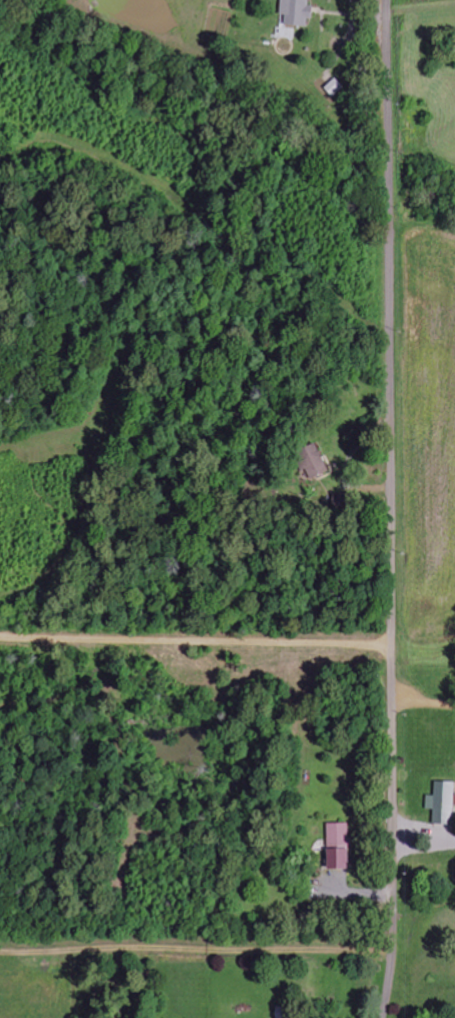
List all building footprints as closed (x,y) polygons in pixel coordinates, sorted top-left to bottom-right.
[(280,29),(275,29),(274,40),(294,40),(294,29),(308,29),(309,21),(314,21),(315,8),(310,7),(310,0),(281,0),(280,29)] [(327,472),(320,455),(303,462),(310,479),(327,472)] [(427,810),(434,810),(434,825),(454,825),(454,783),(436,782),(435,796),(428,796),(427,810)] [(353,870),(352,824),(330,825),(331,870),(353,870)]
